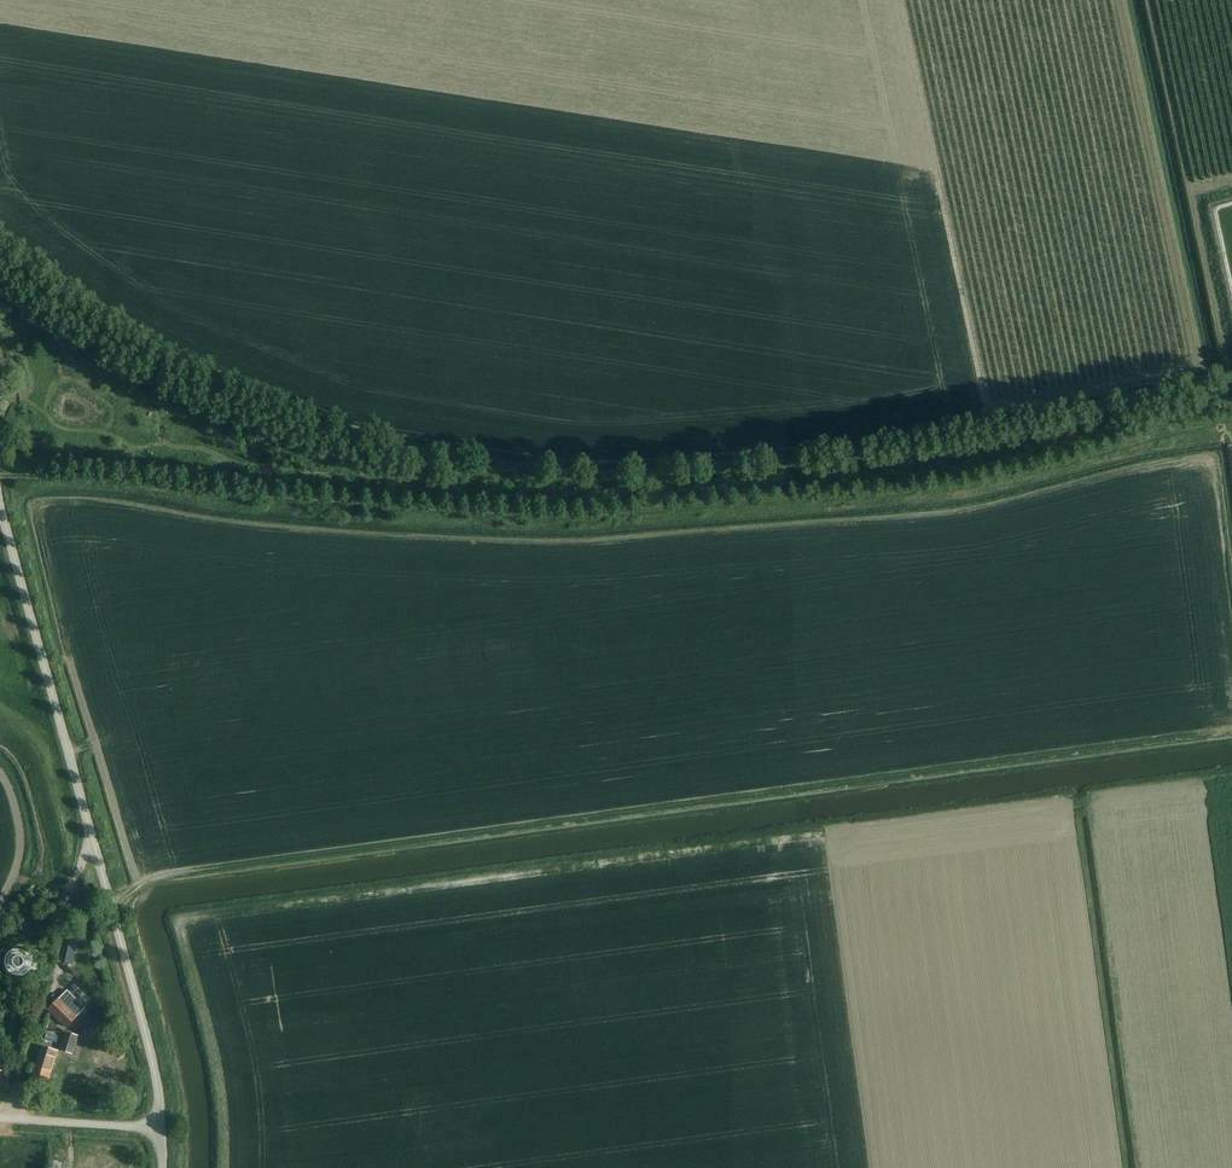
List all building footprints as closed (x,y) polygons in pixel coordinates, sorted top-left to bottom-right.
[(69,939),(64,962),(73,964),(79,942),(69,939)] [(25,974),(29,956),(25,956),(25,950),(16,949),(15,954),(11,953),(8,971),(25,974)] [(16,987),(14,996),(21,998),(23,989),(16,987)] [(84,1009),(67,990),(59,998),(59,999),(59,1000),(58,999),(48,1010),(66,1027),(84,1009)] [(77,1036),(66,1032),(60,1051),(71,1054),(77,1036)] [(19,1059),(22,1047),(4,1043),(1,1054),(19,1059)] [(53,1050),(41,1046),(32,1076),(48,1081),(54,1058),(51,1057),(53,1050)]
